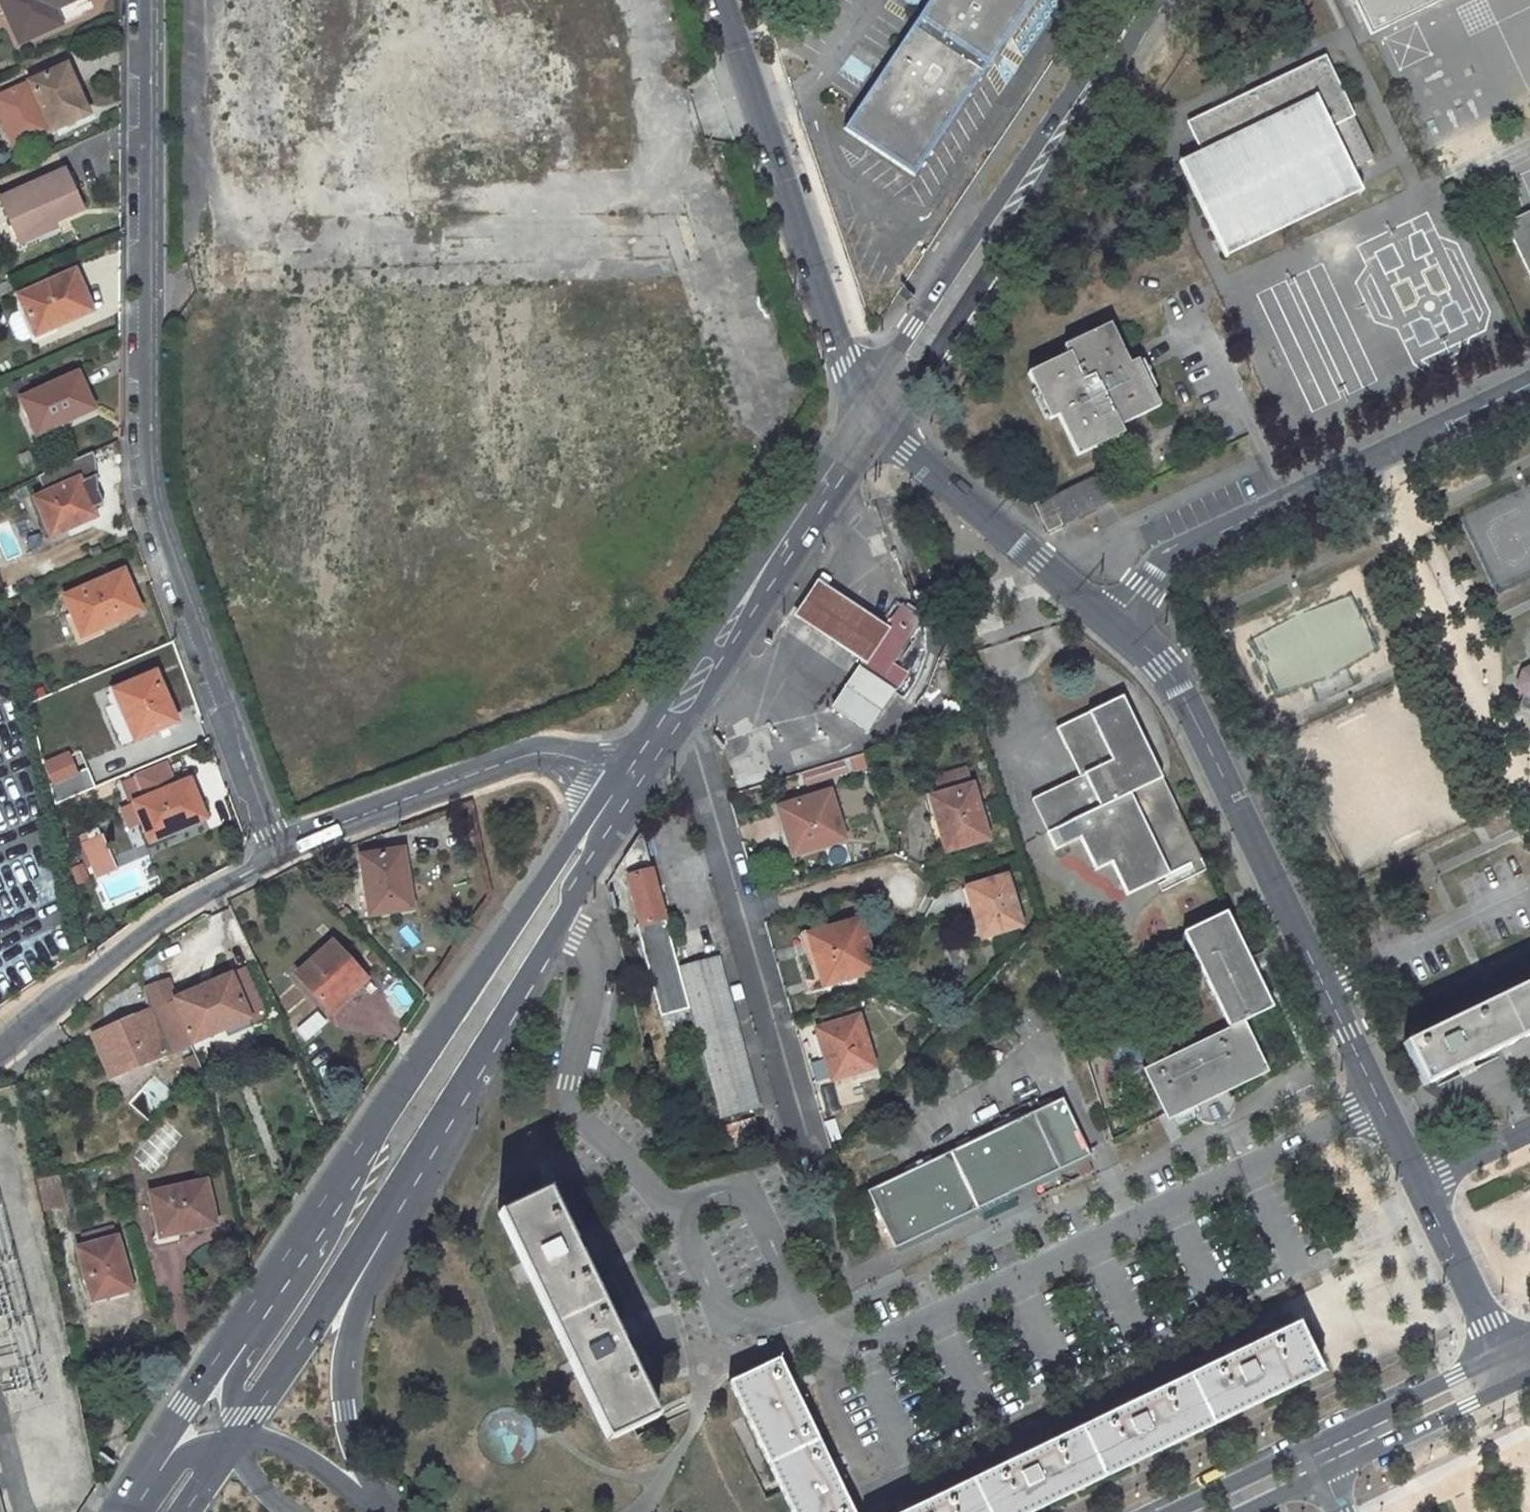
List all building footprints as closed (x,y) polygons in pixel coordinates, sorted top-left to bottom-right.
[(18,45),(60,27),(54,11),(79,0),(0,0),(0,5),(18,45)] [(1032,0),(931,0),(844,128),(914,175),(1032,0)] [(1369,33),(1437,0),(1354,0),(1369,33)] [(1324,58),(1188,124),(1201,153),(1179,164),(1224,256),(1360,191),(1348,167),(1371,156),(1351,115),(1324,58)] [(74,94),(62,68),(28,83),(30,89),(20,93),(39,135),(51,129),(52,132),(88,116),(77,92),(74,94)] [(66,174),(3,202),(24,248),(54,235),(50,226),(83,212),(66,174)] [(1504,225),(1529,279),(1529,212),(1504,225)] [(91,313),(74,273),(17,297),(34,337),(91,313)] [(34,337),(23,311),(10,316),(7,323),(14,340),(21,343),(34,337)] [(1066,354),(1026,374),(1048,420),(1056,416),(1076,456),(1122,433),(1119,427),(1159,407),(1136,360),(1129,364),(1109,324),(1062,347),(1066,354)] [(92,412),(77,375),(20,400),(35,437),(92,412)] [(94,518),(78,480),(34,500),(50,537),(94,518)] [(1046,531),(1060,525),(1046,497),(1033,504),(1046,531)] [(140,612),(122,572),(62,598),(79,639),(140,612)] [(843,598),(817,580),(793,615),(818,632),(862,663),(866,665),(890,631),(886,628),(843,598)] [(1280,688),(1377,657),(1368,630),(1372,629),(1359,591),(1259,624),(1280,688)] [(862,663),(832,708),(866,731),(905,674),(891,663),(919,620),(901,607),(886,628),(890,631),(866,665),(862,663)] [(1526,668),(1519,685),(1524,697),(1519,706),(1529,712),(1529,668),(1526,668)] [(176,723),(155,673),(112,691),(133,741),(176,723)] [(1199,858),(1121,698),(1055,729),(1078,776),(1030,800),(1053,850),(1078,838),(1094,870),(1110,862),(1125,895),(1199,858)] [(52,785),(77,775),(70,759),(47,768),(52,785)] [(206,819),(189,781),(176,787),(166,764),(138,775),(148,799),(134,805),(151,844),(206,819)] [(988,838),(972,786),(930,799),(942,839),(948,837),(951,849),(988,838)] [(844,841),(829,792),(777,808),(792,857),(844,841)] [(110,858),(101,836),(80,845),(89,867),(110,858)] [(413,910),(404,850),(360,857),(369,917),(413,910)] [(627,880),(641,929),(666,922),(652,874),(627,880)] [(1022,926),(1007,876),(968,888),(973,904),(971,905),(977,925),(983,923),(986,936),(1022,926)] [(823,986),(874,971),(859,920),(808,936),(823,986)] [(1193,938),(1232,1019),(1261,1006),(1221,925),(1193,938)] [(244,935),(219,946),(231,970),(255,960),(244,935)] [(365,980),(332,944),(296,976),(330,1013),(365,980)] [(757,1108),(758,1108),(716,959),(679,969),(720,1120),(757,1108)] [(253,972),(239,979),(250,1004),(264,999),(253,972)] [(231,975),(175,1000),(194,1042),(250,1018),(231,975)] [(1402,1042),(1422,1085),(1529,1033),(1529,981),(1402,1042)] [(1261,1006),(1232,1019),(1238,1033),(1266,1020),(1261,1006)] [(303,1037),(324,1022),(315,1011),(294,1026),(303,1037)] [(148,1012),(91,1035),(108,1079),(166,1055),(148,1012)] [(874,1068),(858,1017),(814,1029),(831,1082),(874,1068)] [(1195,1044),(1174,1053),(1178,1062),(1153,1074),(1172,1115),(1192,1105),(1196,1111),(1199,1113),(1207,1116),(1215,1116),(1220,1113),(1225,1109),(1227,1107),(1229,1103),(1231,1097),(1231,1092),(1230,1088),(1258,1074),(1238,1033),(1199,1052),(1195,1044)] [(201,1073),(198,1056),(188,1059),(192,1076),(201,1073)] [(1088,1155),(1061,1099),(867,1193),(894,1249),(1088,1155)] [(38,1208),(62,1205),(57,1173),(33,1177),(38,1208)] [(215,1226),(205,1182),(148,1194),(159,1237),(156,1237),(155,1238),(154,1238),(152,1239),(152,1241),(151,1242),(151,1243),(152,1244),(152,1246),(154,1247),(154,1248),(156,1248),(158,1248),(179,1244),(177,1235),(215,1226)] [(130,1289),(116,1238),(76,1249),(86,1285),(98,1281),(102,1297),(130,1289)] [(90,1300),(102,1297),(98,1281),(86,1285),(90,1300)] [(1320,1374),(1297,1326),(905,1511),(1031,1511),(1320,1374)] [(729,1383),(791,1511),(851,1511),(777,1361),(729,1383)]
